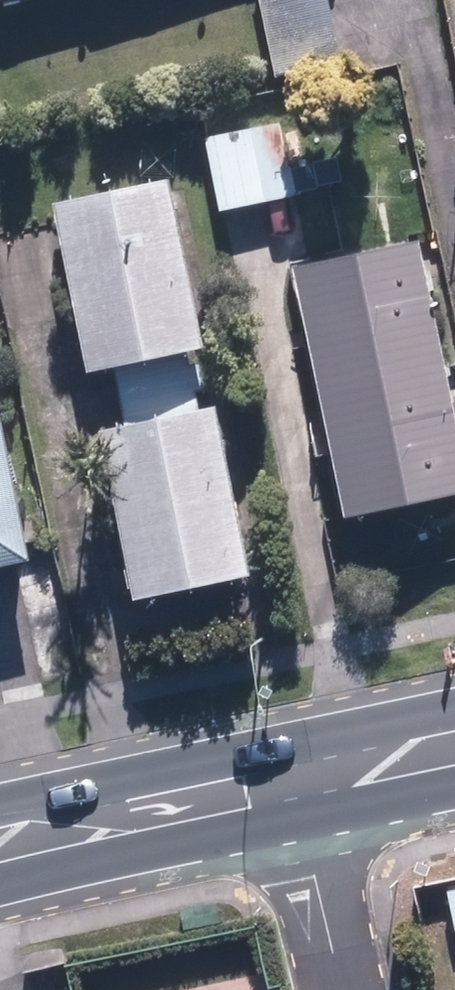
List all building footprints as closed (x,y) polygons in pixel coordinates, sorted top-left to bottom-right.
[(285,75),(350,60),(336,0),(267,0),(285,75)] [(213,136),(230,210),(325,188),(308,114),(213,136)] [(219,346),(180,176),(64,202),(104,372),(219,346)] [(428,238),(303,267),(360,515),(454,493),(454,354),(428,238)] [(0,314),(0,567),(56,554),(0,314)] [(269,570),(230,402),(116,428),(155,597),(269,570)]
